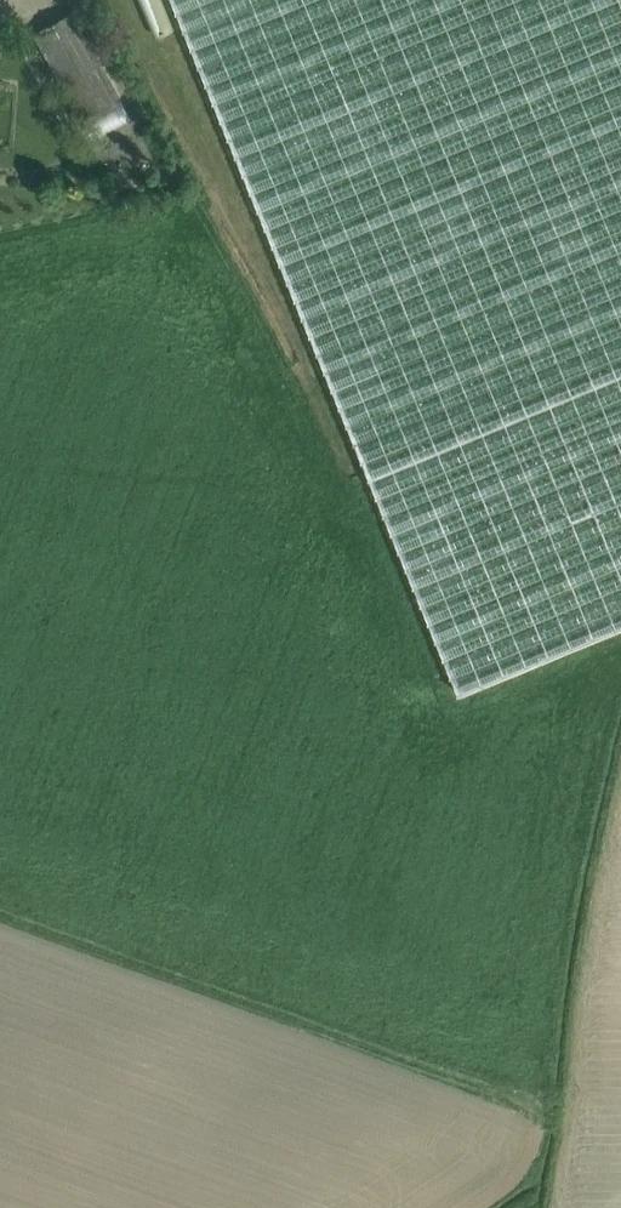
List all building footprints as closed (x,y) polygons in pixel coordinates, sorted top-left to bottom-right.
[(369,477),(458,694),(620,627),(620,0),(172,0),(369,477)] [(74,9),(33,32),(81,118),(121,95),(74,9)]
